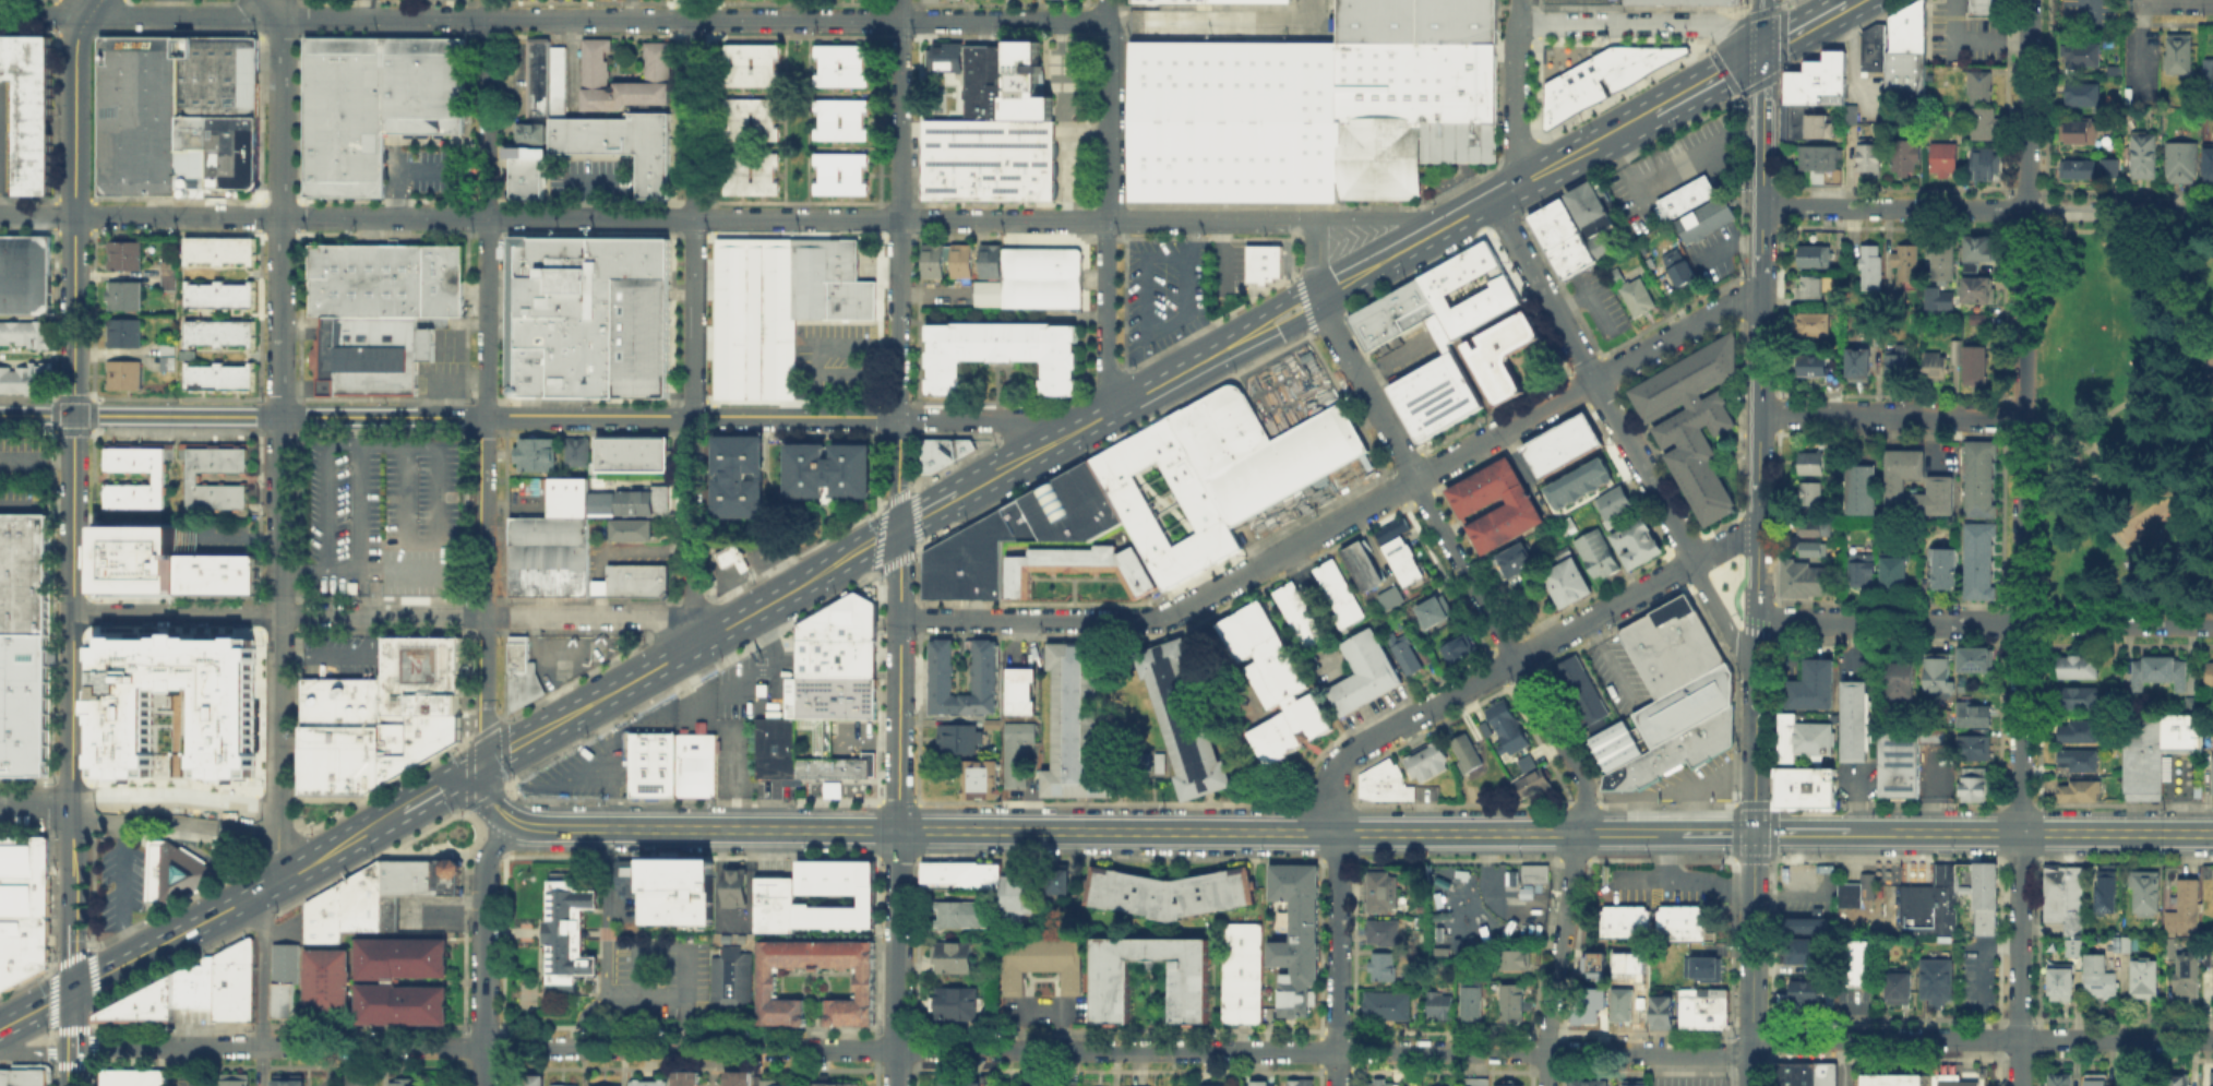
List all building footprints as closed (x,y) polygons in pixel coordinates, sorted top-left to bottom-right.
[(1887,103),(1923,103),(1923,0),(1919,0),(1889,16),(1887,103)] [(1970,14),(1970,0),(2005,0),(2005,15),(1970,14)] [(1885,24),(1875,24),(1861,32),(1861,76),(1867,76),(1868,73),(1883,72),(1885,24)] [(2167,34),(2167,74),(2192,74),(2192,34),(2167,34)] [(19,92),(0,92),(0,41),(51,41),(51,196),(19,196),(19,92)] [(583,41),(609,41),(609,81),(645,81),(645,43),(670,43),(670,103),(624,103),(619,109),(583,109),(583,41)] [(726,43),(781,43),(781,55),(775,55),(775,71),(781,71),(781,85),(726,85),(726,74),(732,74),(732,57),(726,57),(726,43)] [(814,43),(871,43),(871,57),(863,57),(863,72),(872,72),(872,88),(814,88),(814,74),(822,74),(822,57),(814,57),(814,43)] [(928,43),(959,43),(959,72),(928,72),(928,43)] [(1008,43),(1040,43),(1040,100),(1055,100),(1055,121),(1003,121),(1003,99),(1008,99),(1008,43)] [(2065,45),(2065,67),(2101,67),(2101,44),(2065,45)] [(103,45),(181,45),(179,194),(100,194),(103,45)] [(181,45),(260,45),(260,194),(179,194),(181,45)] [(528,45),(566,45),(566,115),(528,115),(528,45)] [(308,46),(467,46),(467,138),(386,138),(386,200),(308,200),(308,46)] [(964,46),(1003,46),(1003,99),(1003,121),(962,121),(964,46)] [(1686,46),(1688,51),(1611,94),(1602,76),(1599,79),(1607,96),(1545,129),(1542,128),(1544,82),(1610,46),(1686,46)] [(1845,51),(1821,50),(1821,61),(1803,61),(1803,71),(1784,71),(1784,105),(1816,105),(1845,105),(1845,51)] [(2200,77),(2212,78),(2212,58),(2200,58),(2200,77)] [(1969,72),(1966,104),(1990,105),(1990,95),(1994,95),(1994,86),(1990,86),(1991,72),(1969,72)] [(2067,84),(2066,107),(2100,107),(2100,84),(2067,84)] [(726,98),(779,98),(779,109),(773,109),(773,127),(779,127),(779,139),(726,139),(726,127),(729,127),(729,111),(726,111),(726,98)] [(814,98),(871,98),(871,111),(863,111),(863,127),(869,127),(869,139),(816,139),(816,129),(822,129),(822,111),(814,111),(814,98)] [(1844,122),(1856,122),(1856,104),(1844,104),(1844,122)] [(1781,139),(1781,105),(1784,105),(1816,105),(1815,115),(1833,115),(1833,140),(1781,139)] [(1974,108),(1995,108),(1995,117),(1998,118),(1998,130),(1995,130),(1995,139),(1973,139),(1974,108)] [(549,121),(630,121),(630,112),(670,112),(670,200),(639,200),(639,155),(549,155),(549,121)] [(2096,122),(2092,122),(2092,118),(2067,118),(2066,122),(2061,122),(2060,130),(2054,131),(2054,144),(2097,145),(2098,121),(2096,122)] [(921,120),(962,121),(1003,121),(1055,121),(1055,202),(921,202),(921,120)] [(517,123),(543,123),(543,144),(517,144),(517,123)] [(1421,159),(1421,204),(1333,202),(1333,124),(1421,124),(1421,159)] [(2131,134),(2130,178),(2155,179),(2157,134),(2131,134)] [(1889,142),(1919,142),(1919,159),(1915,160),(1916,171),(1910,171),(1909,178),(1889,178),(1889,142)] [(1930,143),(1957,143),(1957,171),(1950,172),(1950,178),(1936,178),(1936,172),(1930,172),(1930,143)] [(2165,143),(2164,182),(2198,182),(2198,144),(2165,143)] [(1856,146),(1855,174),(1880,174),(1880,145),(1856,146)] [(1798,147),(1797,171),(1837,170),(1838,158),(1842,158),(1842,148),(1838,150),(1838,146),(1798,147)] [(2212,180),(2212,146),(2202,146),(2201,180),(2212,180)] [(1994,147),(1972,147),(1973,181),(1993,180),(1994,170),(1998,170),(1998,157),(1994,158),(1994,147)] [(726,151),(779,151),(779,165),(773,165),(773,181),(779,181),(779,194),(726,194),(726,181),(731,181),(731,164),(726,164),(726,151)] [(816,153),(871,153),(871,167),(863,167),(863,182),(871,182),(871,196),(816,196),(816,182),(822,182),(822,165),(816,165),(816,153)] [(511,159),(542,159),(542,199),(511,199),(511,159)] [(2108,172),(2108,159),(2124,159),(2124,172),(2108,172)] [(2060,162),(2059,178),(2095,179),(2097,163),(2060,162)] [(1665,222),(1655,201),(1704,172),(1718,195),(1665,222)] [(1614,253),(1602,231),(1612,226),(1588,182),(1526,216),(1560,282),(1614,253)] [(1673,224),(1684,246),(1735,219),(1723,193),(1673,224)] [(502,232),(663,232),(663,396),(502,396),(502,232)] [(1963,234),(1963,261),(1991,260),(1991,235),(1963,234)] [(183,236),(253,236),(253,261),(183,261),(183,236)] [(50,315),(0,315),(0,237),(50,237),(50,315)] [(713,238),(791,238),(791,317),(791,395),(713,395),(713,238)] [(791,238),(854,238),(854,276),(873,276),(873,317),(791,317),(791,238)] [(1349,317),(1369,353),(1430,319),(1446,350),(1391,391),(1424,446),(1492,408),(1456,345),(1523,305),(1491,239),(1349,317)] [(918,242),(938,242),(938,274),(918,274),(918,242)] [(947,242),(968,242),(968,274),(947,274),(947,242)] [(977,242),(996,242),(996,275),(977,275),(977,242)] [(109,243),(143,243),(143,272),(109,272),(109,243)] [(312,244),(463,244),(463,317),(417,317),(323,317),(312,317),(312,244)] [(1281,244),(1246,244),(1246,279),(1259,279),(1259,283),(1265,283),(1265,279),(1272,279),(1272,276),(1281,276),(1281,244)] [(1797,247),(1797,268),(1830,268),(1830,261),(1834,261),(1833,246),(1797,247)] [(1000,247),(1078,247),(1078,306),(1000,306),(1000,247)] [(1893,263),(1893,248),(1921,248),(1919,282),(1898,282),(1899,263),(1893,263)] [(1885,249),(1883,291),(1864,291),(1864,249),(1885,249)] [(1936,282),(1936,249),(1955,249),(1955,282),(1936,282)] [(1680,289),(1687,286),(1689,288),(1696,284),(1694,279),(1696,278),(1685,259),(1683,255),(1680,255),(1680,253),(1677,254),(1676,250),(1663,256),(1680,289)] [(175,260),(160,260),(160,289),(175,289),(175,260)] [(1801,275),(1821,276),(1822,298),(1796,299),(1796,287),(1799,287),(1801,275)] [(1962,276),(1961,303),(1994,302),(1994,285),(1989,285),(1989,275),(1962,276)] [(1614,287),(1634,319),(1654,307),(1640,278),(1630,284),(1627,278),(1614,287)] [(1000,280),(973,280),(973,305),(1000,305),(1000,280)] [(183,283),(253,283),(252,308),(183,307),(183,283)] [(109,284),(141,284),(141,310),(109,310),(109,284)] [(1926,287),(1941,287),(1941,291),(1955,291),(1955,309),(1926,309),(1926,287)] [(1901,296),(1901,306),(1888,306),(1888,296),(1901,296)] [(1467,348),(1503,407),(1530,393),(1512,361),(1547,341),(1531,311),(1467,348)] [(1796,311),(1796,336),(1829,336),(1829,311),(1796,311)] [(1968,324),(1987,324),(1988,313),(1968,312),(1968,324)] [(417,317),(417,331),(434,331),(434,366),(417,366),(417,398),(323,398),(323,317),(417,317)] [(1864,317),(1873,317),(1873,333),(1864,333),(1864,317)] [(49,347),(0,347),(0,320),(49,320),(49,347)] [(183,320),(251,320),(251,344),(183,344),(183,320)] [(108,322),(141,322),(141,347),(108,347),(108,322)] [(922,323),(1076,323),(1076,394),(1039,394),(1039,358),(957,358),(957,396),(922,396),(922,323)] [(1736,329),(1736,374),(1700,392),(1707,399),(1720,390),(1734,422),(1715,435),(1706,421),(1700,427),(1715,453),(1710,457),(1735,506),(1704,526),(1664,454),(1676,449),(1673,439),(1660,445),(1629,390),(1736,329)] [(1951,365),(1960,363),(1961,341),(1951,341),(1951,365)] [(174,369),(174,342),(159,342),(160,370),(174,369)] [(1845,347),(1870,347),(1870,377),(1844,375),(1845,347)] [(1964,347),(1964,385),(1987,385),(1987,347),(1964,347)] [(1905,348),(1905,378),(1889,378),(1889,348),(1905,348)] [(1925,350),(1940,350),(1940,356),(1946,356),(1946,378),(1937,378),(1937,380),(1931,381),(1931,375),(1925,377),(1925,350)] [(1792,353),(1791,377),(1827,378),(1827,354),(1792,353)] [(48,392),(0,392),(0,361),(48,361),(48,392)] [(108,362),(141,362),(141,391),(108,391),(108,362)] [(183,363),(251,363),(251,389),(183,389),(183,363)] [(1164,416),(1224,383),(1228,382),(1231,382),(1234,383),(1237,385),(1245,395),(1270,439),(1339,401),(1368,449),(1227,527),(1164,416)] [(1520,445),(1536,478),(1600,444),(1583,413),(1520,445)] [(1087,460),(1122,440),(1164,416),(1227,527),(1239,548),(1211,563),(1160,592),(1122,523),(1087,460)] [(513,437),(548,437),(548,470),(513,470),(513,437)] [(560,437),(583,437),(583,466),(560,466),(560,437)] [(591,437),(659,437),(659,470),(591,470),(591,437)] [(708,437),(756,437),(756,518),(708,518),(708,437)] [(919,438),(968,438),(973,446),(928,473),(919,473),(919,438)] [(1998,440),(1998,454),(1995,454),(1994,461),(1996,461),(1996,466),(1993,466),(1993,478),(1995,478),(1995,485),(1993,485),(1993,491),(1996,491),(1995,498),(1993,498),(1993,504),(1998,504),(1998,518),(1965,518),(1965,440),(1998,440)] [(780,443),(864,443),(864,496),(780,496),(780,443)] [(108,449),(167,449),(167,510),(108,510),(108,488),(155,488),(155,474),(108,474),(108,449)] [(190,449),(251,449),(251,474),(201,474),(201,486),(251,486),(251,510),(190,510),(190,449)] [(1923,477),(1903,477),(1903,490),(1927,491),(1927,476),(1953,475),(1951,514),(1885,515),(1886,449),(1924,450),(1923,477)] [(1798,451),(1822,452),(1822,475),(1798,474),(1798,451)] [(1444,491),(1508,454),(1546,522),(1484,558),(1467,527),(1507,504),(1502,494),(1460,518),(1444,491)] [(1578,467),(1593,457),(1596,462),(1604,456),(1610,465),(1600,470),(1607,482),(1593,492),(1578,467)] [(1122,523),(1089,541),(1038,539),(1016,500),(1087,460),(1122,523)] [(1844,464),(1844,514),(1876,515),(1877,464),(1844,464)] [(541,478),(583,478),(583,518),(541,518),(541,478)] [(590,482),(663,482),(663,514),(590,514),(590,482)] [(1807,484),(1796,482),(1796,505),(1819,505),(1820,484),(1807,484)] [(1594,501),(1620,485),(1634,504),(1604,521),(1594,501)] [(1568,500),(1575,510),(1589,502),(1586,492),(1568,500)] [(1038,539),(1000,539),(1000,596),(922,596),(922,550),(1016,500),(1038,539)] [(47,774),(0,774),(0,513),(47,513),(47,774)] [(1379,543),(1408,528),(1402,515),(1373,531),(1379,543)] [(1555,524),(1563,538),(1577,529),(1568,515),(1555,524)] [(1619,557),(1628,551),(1625,546),(1617,550),(1608,535),(1642,516),(1661,551),(1626,571),(1619,557)] [(504,518),(541,518),(583,518),(583,597),(504,597),(504,518)] [(606,520),(647,520),(647,542),(606,542),(606,520)] [(1797,520),(1831,521),(1831,537),(1796,535),(1797,520)] [(1996,523),(1996,537),(1991,537),(1991,542),(1994,542),(1995,549),(1991,549),(1991,559),(1994,559),(1994,564),(1991,564),(1991,572),(1994,572),(1994,578),(1990,580),(1990,585),(1996,585),(1996,600),(1964,600),(1963,523),(1996,523)] [(180,526),(199,526),(199,558),(259,558),(259,597),(178,595),(180,526)] [(105,527),(179,528),(178,595),(104,594),(105,527)] [(1570,542),(1591,580),(1599,574),(1602,578),(1620,569),(1599,527),(1570,542)] [(1385,547),(1405,536),(1428,576),(1408,587),(1385,547)] [(1367,596),(1390,582),(1366,540),(1342,554),(1367,596)] [(1799,541),(1798,557),(1822,558),(1822,541),(1799,541)] [(734,561),(740,572),(748,568),(735,542),(714,553),(721,568),(734,561)] [(1030,597),(1004,596),(1004,554),(1028,554),(1028,547),(1093,548),(1093,544),(1114,544),(1114,551),(1120,551),(1132,545),(1157,592),(1134,604),(1116,570),(1031,569),(1030,597)] [(1493,561),(1522,545),(1533,564),(1503,581),(1493,561)] [(1895,552),(1895,545),(1911,545),(1910,562),(1907,562),(1906,595),(1881,596),(1881,552),(1895,552)] [(1929,548),(1928,588),(1957,588),(1958,549),(1929,548)] [(1849,553),(1846,587),(1874,588),(1874,554),(1849,553)] [(1313,571),(1347,629),(1373,613),(1339,556),(1313,571)] [(1541,575),(1571,557),(1593,590),(1562,609),(1541,575)] [(1781,559),(1794,559),(1793,563),(1808,562),(1808,569),(1832,568),(1832,596),(1808,595),(1809,600),(1780,600),(1781,559)] [(603,563),(633,563),(662,563),(662,595),(603,595),(603,563)] [(1912,577),(1912,601),(1926,600),(1926,577),(1912,577)] [(1273,594),(1295,581),(1329,639),(1306,652),(1273,594)] [(1387,590),(1396,608),(1408,601),(1399,585),(1387,590)] [(791,625),(851,590),(872,602),(873,718),(791,717),(791,625)] [(1417,608),(1431,630),(1456,616),(1443,594),(1417,608)] [(1618,632),(1658,702),(1632,715),(1653,751),(1644,755),(1622,718),(1586,738),(1605,777),(1603,791),(1634,791),(1689,761),(1694,769),(1731,747),(1732,671),(1688,595),(1618,632)] [(1264,600),(1209,632),(1232,672),(1258,657),(1260,661),(1249,668),(1272,709),(1285,702),(1291,712),(1251,735),(1270,769),(1339,730),(1318,694),(1304,702),(1301,695),(1314,688),(1264,600)] [(1432,640),(1458,621),(1475,647),(1450,666),(1432,640)] [(1347,646),(1378,629),(1409,683),(1348,718),(1332,690),(1362,673),(1347,646)] [(1390,644),(1409,678),(1435,663),(1416,629),(1390,644)] [(253,636),(181,636),(181,633),(167,633),(167,636),(95,636),(94,700),(91,700),(91,713),(94,713),(94,777),(116,777),(116,780),(130,780),(130,777),(151,777),(151,689),(167,689),(167,691),(180,691),(181,689),(198,689),(196,776),(217,776),(217,780),(231,780),(231,777),(252,777),(253,636)] [(506,633),(526,633),(526,643),(526,653),(526,660),(535,660),(535,671),(546,692),(527,702),(507,712),(506,633)] [(300,678),(379,678),(379,635),(457,635),(457,740),(364,797),(300,797),(300,678)] [(1135,655),(1144,681),(1150,678),(1182,768),(1176,771),(1186,802),(1237,787),(1230,761),(1223,764),(1191,665),(1195,664),(1187,636),(1135,655)] [(956,641),(955,692),(973,693),(974,641),(1000,641),(998,716),(931,715),(932,641),(956,641)] [(1049,644),(1049,670),(1054,670),(1055,771),(1044,771),(1044,797),(1114,798),(1111,764),(1102,764),(1101,672),(1112,671),(1111,644),(1049,644)] [(1958,647),(1958,672),(1994,673),(1994,647),(1958,647)] [(1925,653),(1924,692),(1954,693),(1955,682),(1949,682),(1950,654),(1925,653)] [(2056,655),(2057,678),(2097,679),(2098,656),(2056,655)] [(1546,672),(1576,656),(1608,713),(1579,730),(1546,672)] [(2132,661),(2132,694),(2142,694),(2144,683),(2175,682),(2175,692),(2186,692),(2187,660),(2176,660),(2176,657),(2143,656),(2143,661),(2132,661)] [(2212,661),(2205,661),(2204,684),(2212,684),(2212,656),(2212,661)] [(1777,680),(1802,681),(1803,659),(1831,660),(1830,711),(1775,709),(1777,680)] [(1881,663),(1881,701),(1914,700),(1914,659),(1905,659),(1905,663),(1881,663)] [(1038,668),(1038,683),(1034,683),(1034,702),(1040,702),(1040,717),(1009,717),(1009,668),(1038,668)] [(1844,761),(1845,685),(1869,685),(1868,761),(1844,761)] [(2059,688),(2061,712),(2097,711),(2098,688),(2059,688)] [(1507,756),(1530,744),(1504,697),(1482,708),(1507,756)] [(1958,702),(1991,702),(1993,726),(1957,727),(1958,702)] [(1777,715),(1793,715),(1793,720),(1793,753),(1793,764),(1777,764),(1777,715)] [(751,717),(791,717),(791,756),(791,778),(751,778),(751,717)] [(2162,800),(2164,717),(2124,717),(2124,800),(2162,800)] [(2164,753),(2164,717),(2203,717),(2202,753),(2164,753)] [(986,719),(985,730),(1002,730),(1003,719),(986,719)] [(1793,720),(1831,721),(1830,754),(1793,753),(1793,720)] [(2057,726),(2057,742),(2096,742),(2097,720),(2070,720),(2069,726),(2057,726)] [(1028,742),(1027,788),(1005,790),(1006,723),(1038,723),(1037,742),(1028,742)] [(940,725),(940,757),(980,755),(979,744),(984,745),(984,730),(979,731),(979,725),(940,725)] [(1943,741),(1942,727),(1918,728),(1919,742),(1943,741)] [(675,732),(675,796),(624,796),(625,731),(675,732)] [(1878,731),(1877,798),(1915,799),(1916,731),(1878,731)] [(677,732),(714,732),(714,795),(675,796),(677,732)] [(1452,742),(1463,761),(1459,763),(1467,778),(1487,766),(1469,732),(1452,742)] [(1957,737),(1957,761),(1989,761),(1989,737),(1957,737)] [(1407,762),(1413,778),(1420,776),(1423,784),(1451,769),(1448,763),(1451,760),(1440,741),(1407,762)] [(791,756),(859,756),(859,750),(874,750),(873,774),(865,774),(865,779),(791,778),(791,756)] [(2057,751),(2057,766),(2068,767),(2068,771),(2097,771),(2098,751),(2057,751)] [(1515,762),(1521,773),(1536,765),(1531,752),(1515,762)] [(1416,788),(1408,787),(1407,784),(1402,783),(1402,774),(1398,764),(1396,766),(1390,759),(1361,774),(1361,798),(1374,802),(1416,801),(1416,788)] [(967,762),(1001,761),(1001,800),(967,801),(967,762)] [(1511,785),(1522,805),(1553,789),(1541,766),(1511,785)] [(1961,768),(1961,781),(1957,783),(1958,797),(1960,797),(1961,802),(1990,803),(1989,768),(1961,768)] [(1794,810),(1773,810),(1773,769),(1831,771),(1831,810),(1794,810)] [(2101,780),(2102,792),(2098,793),(2098,802),(2059,803),(2059,788),(2069,787),(2069,781),(2101,780)] [(46,964),(0,988),(0,833),(47,833),(46,964)] [(160,839),(215,872),(159,904),(160,839)] [(641,858),(639,922),(711,923),(711,858),(641,858)] [(615,859),(638,859),(638,894),(615,894),(615,859)] [(800,861),(800,895),(861,895),(861,907),(801,907),(801,930),(882,931),(882,861),(800,861)] [(920,861),(920,885),(1004,887),(1005,863),(920,861)] [(1954,862),(1995,861),(1994,934),(1973,934),(1971,893),(1954,893),(1954,862)] [(1900,884),(1934,884),(1935,862),(1954,862),(1954,893),(1954,934),(1899,934),(1900,884)] [(345,887),(383,864),(383,899),(383,934),(345,934),(345,887)] [(383,864),(462,864),(462,899),(383,899),(383,864)] [(1272,864),(1272,903),(1293,903),(1292,942),(1271,942),(1271,967),(1294,968),(1294,977),(1283,976),(1283,1018),(1313,1019),(1313,989),(1320,989),(1321,866),(1272,864)] [(1524,864),(1527,881),(1547,882),(1550,864),(1524,864)] [(1092,867),(1086,905),(1174,926),(1258,907),(1252,868),(1176,883),(1092,867)] [(2042,869),(2082,869),(2081,940),(2061,940),(2061,924),(2039,923),(2042,869)] [(726,909),(726,870),(750,870),(750,909),(726,909)] [(1050,871),(1050,896),(1073,895),(1073,870),(1050,871)] [(2095,871),(2094,916),(2105,915),(2105,912),(2116,912),(2117,870),(2095,871)] [(2161,912),(2133,912),(2134,888),(2129,888),(2129,870),(2161,871),(2161,912)] [(1365,871),(1365,914),(1396,914),(1396,875),(1387,874),(1387,871),(1365,871)] [(599,891),(598,910),(585,909),(585,954),(599,955),(599,976),(578,976),(576,989),(551,990),(551,876),(579,879),(578,891),(599,891)] [(1840,884),(1865,884),(1865,878),(1876,878),(1876,909),(1840,909),(1840,884)] [(2179,879),(2179,910),(2167,910),(2168,930),(2199,931),(2199,879),(2179,879)] [(797,880),(797,935),(757,935),(758,880),(797,880)] [(1009,881),(1010,919),(1037,919),(1037,880),(1009,881)] [(309,908),(345,887),(345,934),(345,946),(309,946),(309,908)] [(934,903),(934,932),(995,932),(994,902),(934,903)] [(1602,904),(1650,904),(1650,939),(1601,939),(1602,904)] [(1650,939),(1650,904),(1702,904),(1701,939),(1650,939)] [(1777,917),(1775,934),(1826,935),(1826,917),(1777,917)] [(1366,919),(1365,942),(1378,942),(1377,947),(1397,947),(1398,920),(1366,919)] [(1225,924),(1264,926),(1264,1023),(1225,1025),(1225,924)] [(178,975),(256,934),(255,1023),(216,1023),(216,1007),(178,1007),(178,975)] [(2175,956),(2164,956),(2164,935),(2175,935),(2175,956)] [(1000,994),(1019,994),(1020,970),(1057,970),(1057,994),(1078,994),(1078,939),(996,938),(996,994),(1000,994)] [(2080,938),(2066,938),(2065,955),(2080,956),(2080,938)] [(1133,1027),(1098,1027),(1099,939),(1215,941),(1213,1026),(1177,1026),(1179,963),(1135,963),(1133,1027)] [(1827,939),(1827,964),(1787,964),(1787,939),(1827,939)] [(806,998),(806,1026),(763,1026),(761,940),(877,940),(877,1027),(827,1026),(827,997),(859,997),(857,966),(825,968),(825,963),(814,964),(814,968),(778,968),(778,995),(806,998)] [(940,943),(940,978),(974,977),(974,942),(940,943)] [(743,945),(725,944),(723,955),(715,955),(711,1001),(722,1001),(722,1009),(744,1010),(744,1002),(753,1001),(754,952),(742,952),(743,945)] [(1847,989),(1847,944),(1871,944),(1871,989),(1847,989)] [(361,945),(446,945),(446,983),(361,983),(361,945)] [(277,948),(301,948),(301,987),(295,987),(277,987),(277,948)] [(1496,948),(1495,970),(1521,970),(1521,967),(1527,967),(1527,953),(1522,953),(1522,948),(1496,948)] [(2176,955),(2177,974),(2174,974),(2174,986),(2177,986),(2177,998),(2198,997),(2200,954),(2196,954),(2194,948),(2184,950),(2184,954),(2176,955)] [(1635,973),(1635,981),(1643,981),(1644,952),(1612,951),(1611,973),(1635,973)] [(1371,953),(1371,960),(1366,960),(1366,971),(1371,971),(1371,981),(1395,981),(1395,966),(1392,966),(1392,953),(1371,953)] [(1604,975),(1604,953),(1581,953),(1581,975),(1604,975)] [(2085,953),(2085,994),(2097,994),(2097,997),(2105,997),(2104,1000),(2117,1001),(2117,971),(2107,972),(2108,953),(2085,953)] [(2132,962),(2132,997),(2157,997),(2160,959),(2152,959),(2151,956),(2141,956),(2141,960),(2132,962)] [(310,957),(352,957),(352,1025),(310,1025),(310,957)] [(1721,962),(1721,981),(1696,981),(1696,980),(1686,980),(1686,962),(1721,962)] [(1953,962),(1953,1004),(1923,1004),(1924,962),(1953,962)] [(2047,968),(2047,993),(2051,994),(2051,1001),(2071,1001),(2071,995),(2074,995),(2074,968),(2047,968)] [(1891,970),(1912,971),(1912,1005),(1891,1005),(1891,970)] [(99,1022),(99,1016),(178,975),(178,1007),(178,1023),(99,1022)] [(1461,976),(1461,1021),(1480,1021),(1481,976),(1461,976)] [(1610,1022),(1611,982),(1632,982),(1631,1022),(1611,1022),(1610,1022)] [(1499,983),(1499,1022),(1523,1022),(1523,983),(1499,983)] [(1795,984),(1822,984),(1822,1001),(1795,1001),(1795,984)] [(277,987),(295,987),(295,1024),(277,1024),(277,987)] [(937,988),(937,1021),(980,1021),(980,988),(937,988)] [(1361,991),(1361,1024),(1410,1024),(1410,992),(1361,991)] [(1425,991),(1425,1016),(1436,1016),(1436,1021),(1451,1021),(1451,994),(1437,994),(1437,991),(1425,991)] [(1727,1029),(1680,1029),(1680,991),(1728,991),(1727,1029)] [(361,992),(446,992),(446,1033),(361,1033),(361,992)] [(1596,992),(1596,1021),(1578,1021),(1577,992),(1596,992)] [(1650,995),(1650,1030),(1672,1030),(1672,995),(1650,995)] [(1834,1061),(1834,1085),(1773,1085),(1773,1061),(1834,1061)] [(46,1066),(46,1085),(7,1085),(7,1066),(46,1066)] [(166,1069),(166,1085),(99,1085),(98,1069),(166,1069)] [(702,1071),(702,1085),(672,1085),(672,1071),(702,1071)] [(752,1072),(752,1085),(726,1085),(726,1072),(752,1072)] [(221,1085),(249,1085),(249,1074),(220,1074),(221,1085)] [(514,1085),(546,1085),(546,1074),(514,1074),(514,1085)] [(1919,1074),(1919,1085),(1859,1085),(1859,1074),(1919,1074)] [(2048,1085),(2072,1085),(2072,1074),(2048,1074),(2048,1085)] [(2083,1085),(2107,1085),(2107,1074),(2083,1074),(2083,1085)] [(275,1078),(272,1078),(271,1085),(304,1085),(304,1076),(275,1075),(275,1078)] [(1976,1076),(1976,1085),(1936,1085),(1936,1075),(1976,1076)] [(2166,1085),(2189,1085),(2189,1075),(2166,1075),(2166,1085)] [(396,1082),(388,1083),(389,1085),(413,1085),(412,1077),(396,1078),(396,1082)] [(1371,1082),(1363,1082),(1363,1085),(1391,1085),(1391,1083),(1385,1083),(1385,1078),(1372,1077),(1371,1082)] [(1462,1077),(1462,1085),(1486,1085),(1486,1077),(1462,1077)] [(1286,1085),(1311,1085),(1311,1078),(1286,1078),(1286,1085)]
